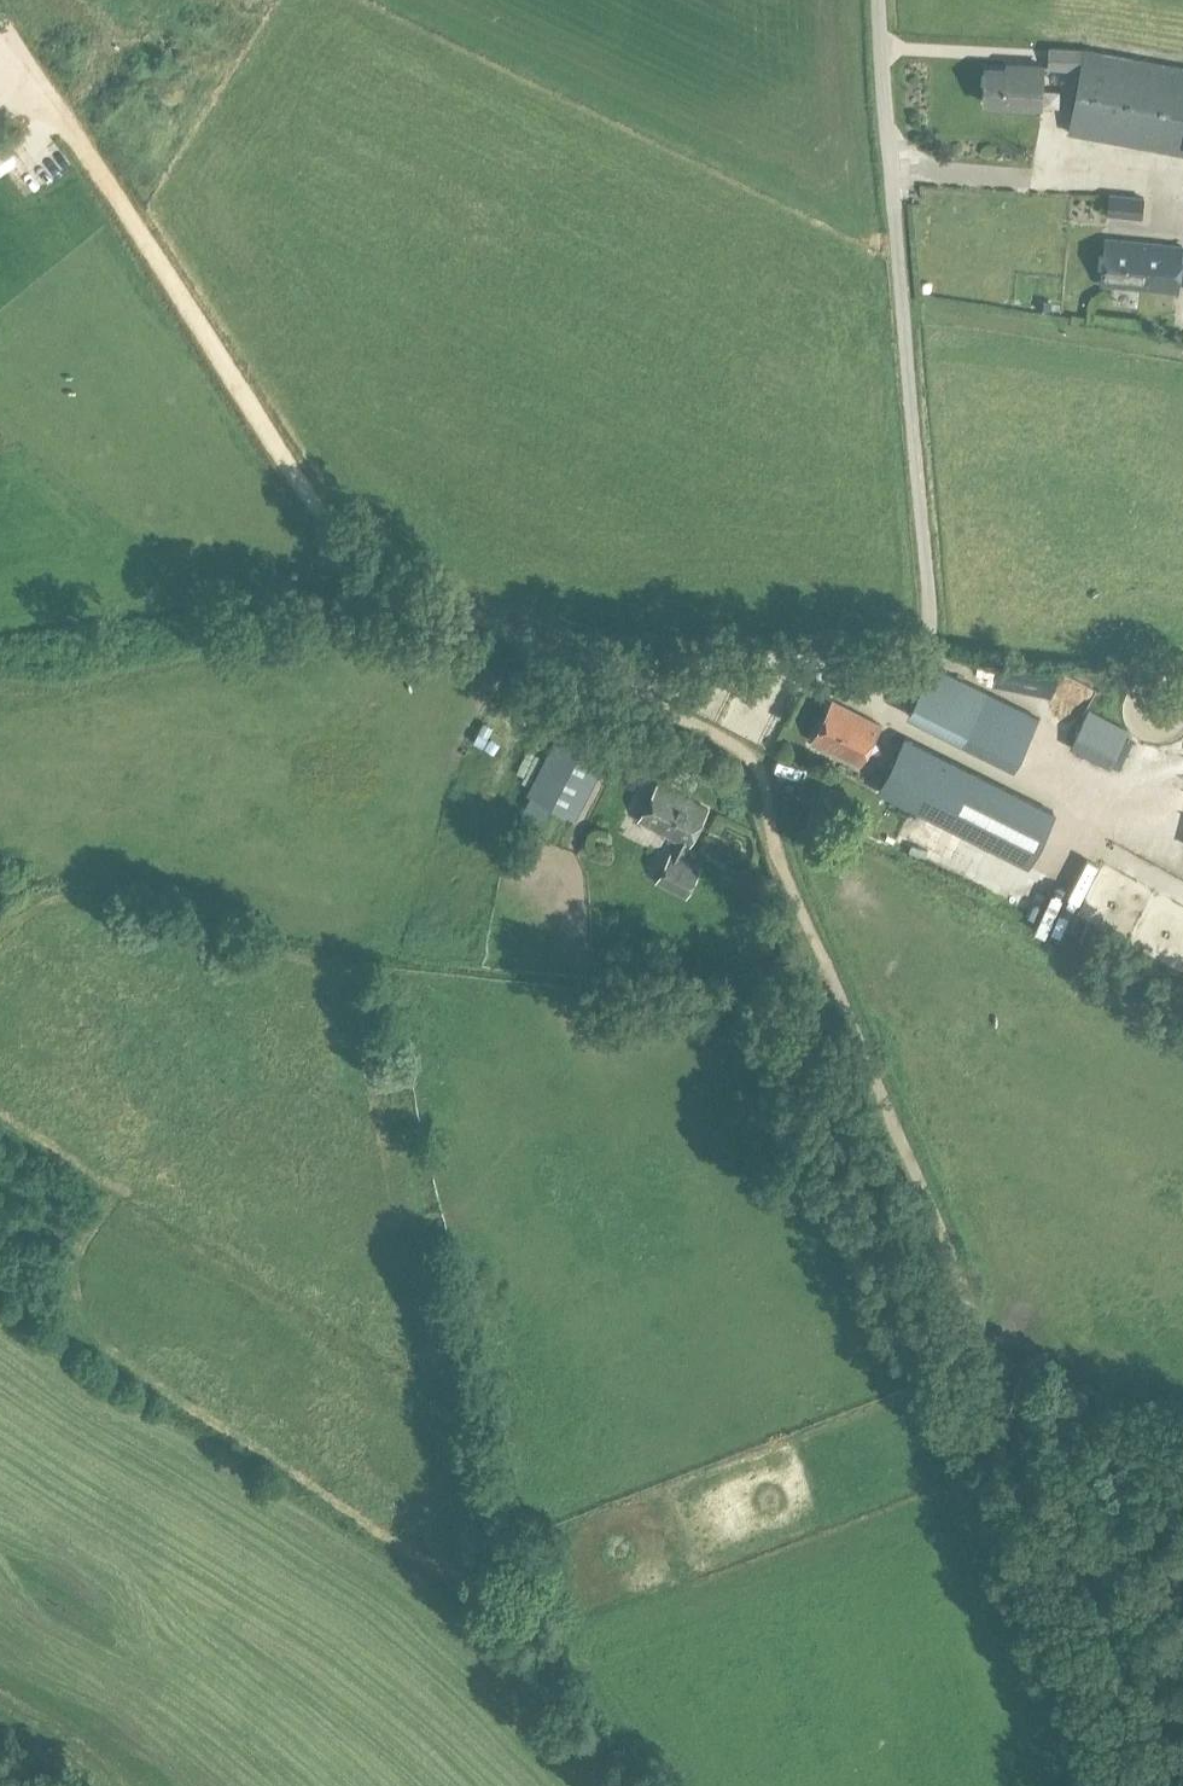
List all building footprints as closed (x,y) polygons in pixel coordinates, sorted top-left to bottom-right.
[(1081,49),(1054,47),(1050,47),(1047,69),(1081,70),(1081,49)] [(1081,70),(1069,133),(1182,154),(1182,67),(1085,49),(1081,70)] [(1041,105),(1043,78),(1044,65),(1018,64),(1018,70),(987,68),(984,102),(1041,105)] [(1108,215),(1144,218),(1146,197),(1111,194),(1108,215)] [(1178,290),(1182,245),(1108,238),(1103,283),(1178,290)] [(907,714),(1015,768),(1040,718),(933,664),(907,714)] [(998,665),(993,685),(1051,698),(1060,679),(998,665)] [(1065,682),(1060,695),(1085,705),(1090,692),(1065,682)] [(881,725),(834,701),(814,741),(861,765),(881,725)] [(1125,738),(1130,728),(1089,709),(1071,748),(1111,768),(1112,765),(1125,738)] [(577,751),(555,741),(527,794),(576,819),(615,742),(588,729),(577,751)] [(895,732),(868,786),(1016,862),(1043,808),(895,732)] [(682,859),(689,845),(708,809),(659,784),(640,820),(677,839),(669,853),(655,880),(686,896),(701,869),(682,859)] [(1079,806),(1128,823),(1133,809),(1084,792),(1079,806)] [(1062,883),(1074,849),(1046,840),(1035,874),(1062,883)]
